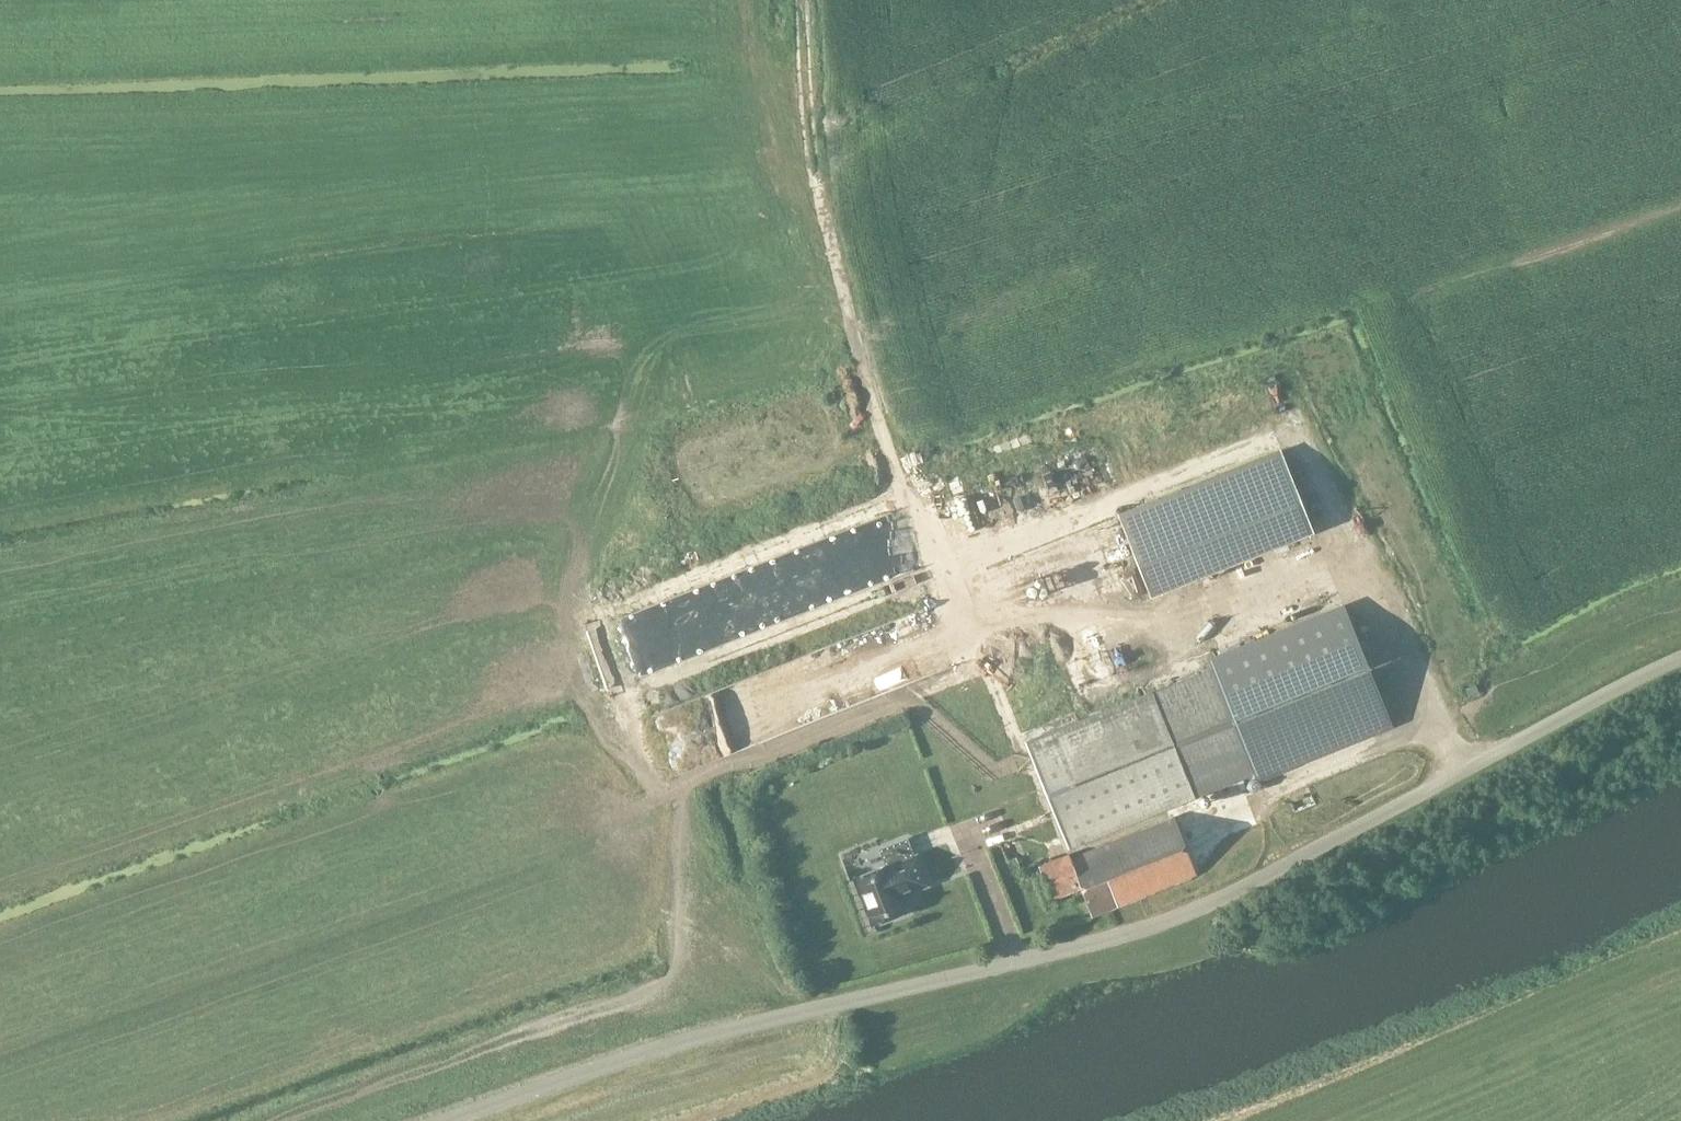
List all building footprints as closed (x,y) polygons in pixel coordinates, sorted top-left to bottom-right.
[(1118,515),(1151,597),(1313,533),(1280,451),(1118,515)] [(1092,548),(1078,550),(1080,565),(1094,562),(1092,548)] [(1392,727),(1342,604),(1206,659),(1210,669),(1026,743),(1069,850),(1255,775),(1252,768),(1272,760),(1278,773),(1392,727)] [(1118,678),(1096,623),(993,665),(1021,734),(1116,695),(1118,678)] [(1041,842),(1049,863),(1039,867),(1051,899),(1079,887),(1091,917),(1195,874),(1172,817),(1067,856),(1059,835),(1041,842)] [(913,855),(906,838),(878,849),(884,864),(851,877),(871,927),(906,913),(900,898),(930,886),(917,853),(913,855)] [(1013,855),(1010,847),(1004,849),(1007,857),(1013,855)]
